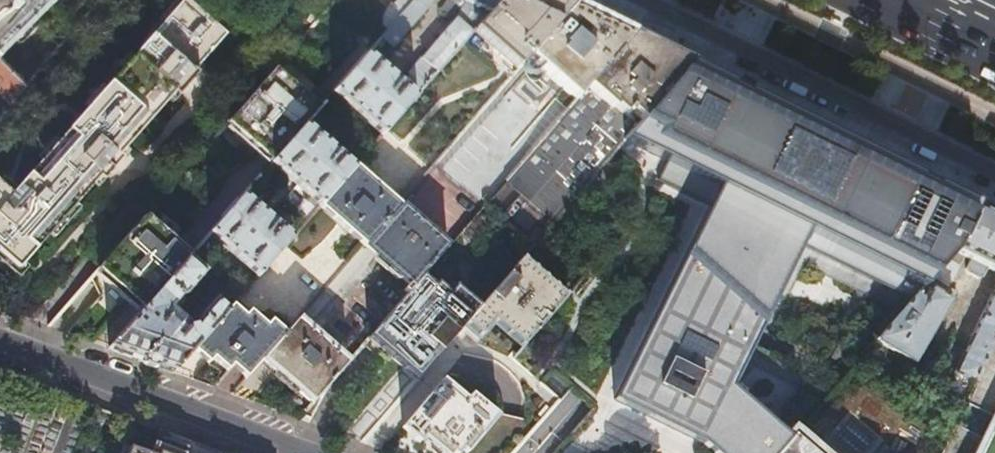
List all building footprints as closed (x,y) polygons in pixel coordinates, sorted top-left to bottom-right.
[(20,270),(102,178),(106,181),(116,169),(126,158),(122,155),(177,93),(180,95),(189,85),(200,72),(197,69),(228,34),(189,0),(184,0),(11,194),(0,184),(0,252),(20,270)] [(44,13),(58,0),(0,0),(0,58),(44,13)] [(369,53),(335,91),(383,133),(474,30),(500,0),(448,0),(441,10),(450,18),(460,7),(465,10),(458,18),(402,81),(369,53)] [(393,25),(383,36),(394,46),(434,0),(415,0),(393,25)] [(396,3),(393,1),(383,19),(393,25),(415,0),(398,0),(396,3)] [(474,30),(518,68),(529,55),(575,4),(567,0),(500,0),(474,30)] [(575,4),(529,55),(578,95),(632,32),(575,4)] [(92,24),(86,31),(98,41),(104,34),(92,24)] [(662,47),(632,32),(578,95),(492,195),(488,199),(485,203),(533,245),(544,232),(621,142),(623,140),(691,61),(662,47)] [(786,444),(791,439),(785,434),(782,438),(777,434),(780,430),(775,426),(772,429),(767,425),(770,421),(765,417),(762,421),(757,416),(760,412),(755,408),(751,412),(746,407),(749,404),(744,399),(741,403),(736,399),(739,395),(732,388),(752,346),(800,245),(913,299),(923,286),(955,250),(978,203),(804,117),(747,89),(691,61),(623,140),(666,161),(657,180),(709,206),(614,399),(639,411),(699,440),(704,444),(707,440),(712,445),(709,448),(714,452),(717,449),(722,452),(778,452),(786,444)] [(2,97),(0,99),(0,117),(25,87),(0,62),(0,94),(2,97)] [(242,69),(237,75),(243,80),(248,74),(242,69)] [(322,106),(272,74),(223,129),(274,161),(307,123),(322,106)] [(307,123),(274,161),(321,203),(355,165),(307,123)] [(182,137),(188,142),(193,136),(188,131),(182,137)] [(387,131),(363,156),(401,193),(425,168),(387,131)] [(355,165),(321,203),(365,243),(367,244),(367,245),(403,204),(403,203),(401,202),(357,163),(355,165)] [(168,191),(174,186),(165,179),(163,188),(168,191)] [(292,236),(245,194),(201,244),(207,249),(219,260),(224,253),(212,241),(216,235),(259,273),(292,236)] [(978,203),(955,250),(923,286),(913,299),(877,339),(914,362),(951,299),(950,298),(955,290),(949,286),(958,270),(965,256),(970,259),(966,267),(967,271),(978,277),(983,275),(987,268),(994,271),(994,211),(993,210),(978,203)] [(403,204),(367,245),(414,286),(433,264),(449,244),(403,204)] [(191,256),(141,223),(94,277),(121,294),(144,310),(191,256)] [(201,244),(191,256),(144,310),(110,349),(140,360),(173,372),(193,350),(228,309),(216,298),(202,314),(201,318),(194,324),(189,324),(187,327),(172,314),(170,309),(181,297),(184,296),(206,271),(196,262),(207,249),(201,244)] [(503,273),(506,275),(520,259),(516,256),(509,264),(510,265),(503,273)] [(249,286),(254,279),(232,259),(225,265),(249,286)] [(506,275),(490,294),(465,323),(481,337),(494,322),(510,336),(523,347),(565,299),(520,259),(506,275)] [(433,264),(414,286),(370,337),(395,359),(418,378),(465,323),(490,294),(466,274),(456,284),(433,264)] [(944,392),(965,403),(994,341),(994,287),(944,392)] [(228,309),(193,350),(206,362),(211,357),(219,364),(226,371),(230,366),(245,380),(264,358),(287,332),(273,319),(269,324),(252,310),(248,315),(234,303),(228,309)] [(349,361),(300,317),(287,332),(264,358),(288,380),(314,402),(349,361)] [(965,403),(941,452),(994,452),(994,341),(965,403)] [(451,452),(453,452),(459,452),(462,449),(466,452),(467,452),(498,415),(471,394),(466,399),(442,379),(402,427),(419,442),(424,437),(433,445),(443,452),(450,452),(451,452)] [(165,436),(137,425),(127,452),(158,452),(165,436)] [(167,433),(165,436),(158,452),(220,452),(207,448),(167,433)] [(794,434),(791,439),(786,444),(778,452),(816,452),(794,434)]
